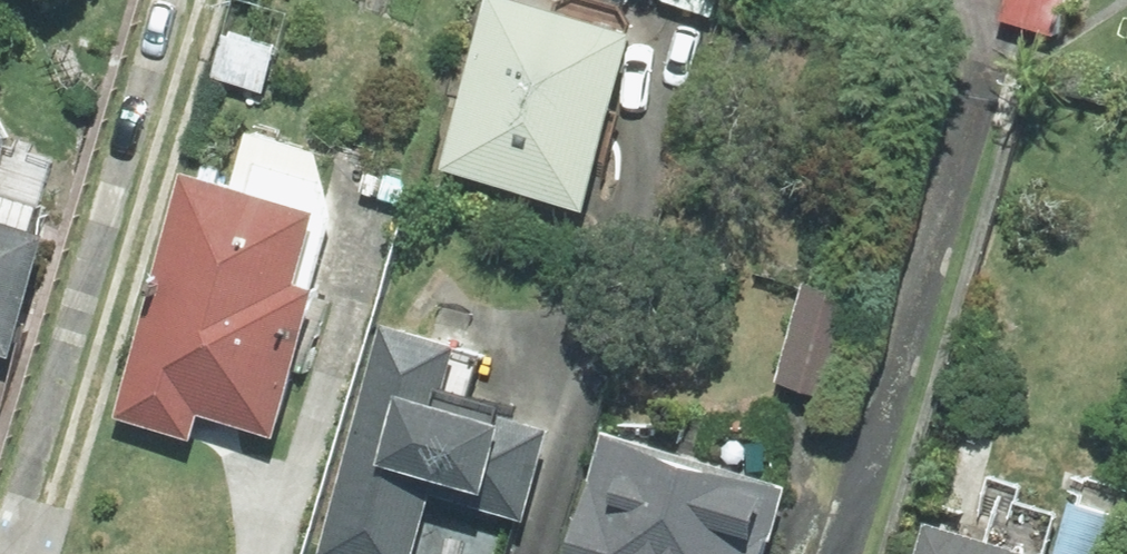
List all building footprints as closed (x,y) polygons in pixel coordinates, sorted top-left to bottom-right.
[(515,0),(495,0),(447,175),(592,215),(642,35),(515,0)] [(1002,21),(1058,32),(1065,0),(1006,0),(1002,21)] [(278,50),(229,34),(213,84),(262,100),(278,50)] [(315,230),(340,160),(258,131),(233,201),(198,188),(112,427),(257,479),(343,240),(315,230)] [(23,368),(63,242),(0,221),(0,360),(23,368)] [(856,305),(812,289),(779,383),(823,398),(856,305)] [(392,330),(330,553),(419,553),(435,494),(529,520),(554,431),(510,419),(513,409),(465,395),(477,354),(392,330)] [(611,432),(574,553),(770,553),(790,486),(611,432)] [(1126,535),(1126,508),(1078,492),(1059,553),(1121,553),(1126,535)] [(927,513),(914,553),(1058,553),(927,513)]
